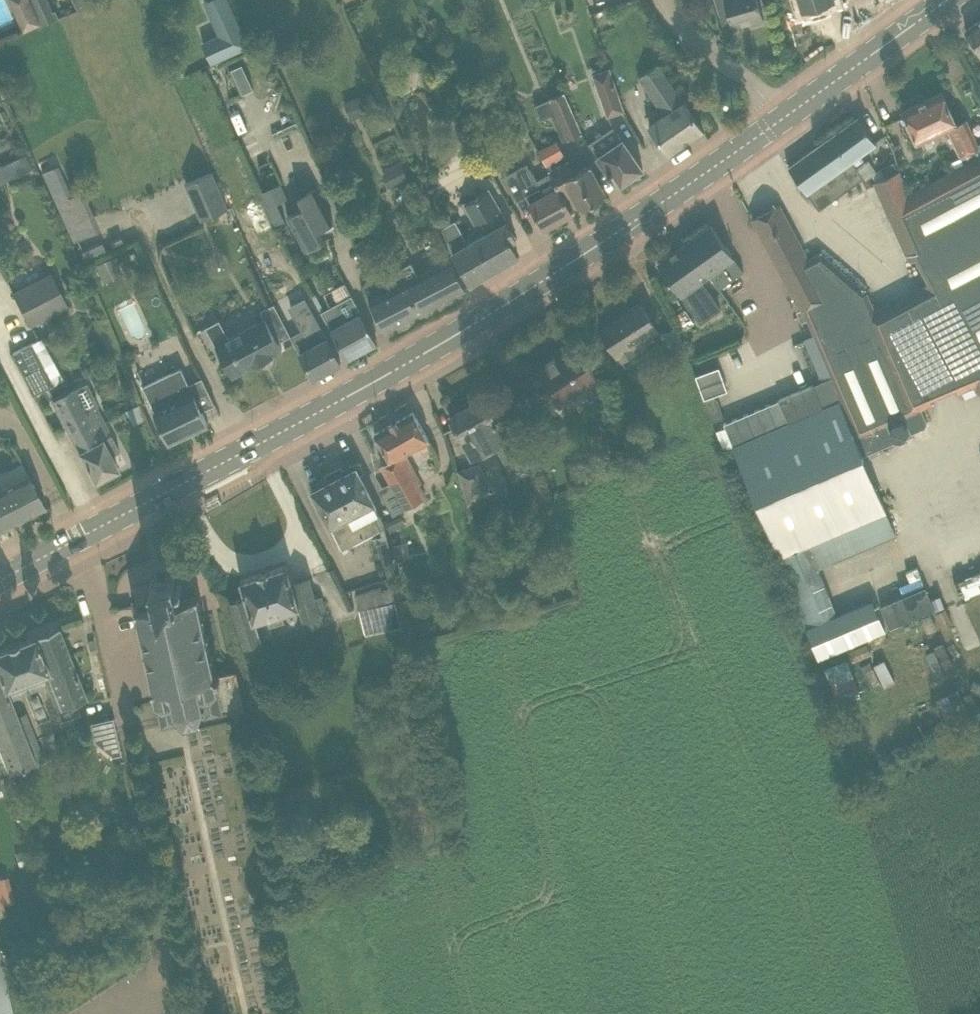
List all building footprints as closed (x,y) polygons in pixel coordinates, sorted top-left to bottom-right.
[(23,29),(38,23),(28,0),(10,0),(23,29)] [(43,23),(59,16),(56,8),(52,10),(48,0),(32,0),(43,23)] [(77,9),(92,4),(90,0),(73,0),(77,9)] [(203,41),(211,61),(248,45),(229,0),(204,0),(219,34),(203,41)] [(720,13),(728,11),(732,26),(750,20),(751,24),(764,20),(758,0),(716,0),(720,13)] [(801,11),(834,0),(798,0),(801,11)] [(435,16),(426,20),(431,30),(439,26),(435,16)] [(966,29),(978,45),(979,49),(979,19),(966,29)] [(231,68),(243,92),(253,87),(242,63),(231,68)] [(638,77),(663,113),(648,123),(669,153),(703,129),(658,63),(638,77)] [(185,74),(181,66),(170,71),(173,79),(185,74)] [(591,73),(606,116),(625,110),(609,66),(591,73)] [(551,114),(562,140),(567,138),(582,132),(564,90),(549,97),(549,98),(535,104),(541,118),(551,114)] [(963,162),(979,153),(979,141),(977,142),(966,119),(957,123),(942,91),(902,110),(917,143),(947,129),(959,155),(960,154),(963,162)] [(343,101),(350,119),(372,111),(365,92),(343,101)] [(853,161),(876,143),(857,116),(788,166),(819,208),(864,176),(853,161)] [(589,142),(598,156),(610,173),(613,171),(621,182),(643,168),(613,125),(589,142)] [(538,150),(545,164),(564,154),(556,139),(538,150)] [(874,308),(874,309),(917,410),(921,409),(933,403),(930,398),(956,387),(958,392),(975,385),(979,392),(979,153),(963,162),(909,191),(900,169),(873,181),(908,259),(915,256),(927,281),(913,289),(915,295),(892,308),(889,301),(874,308)] [(32,168),(25,154),(0,166),(0,183),(32,168)] [(548,169),(549,171),(558,187),(560,186),(564,198),(573,193),(580,207),(606,193),(590,163),(575,170),(568,158),(548,169)] [(549,171),(536,178),(527,162),(502,175),(515,201),(526,195),(544,227),(572,212),(564,198),(560,186),(558,187),(549,171)] [(382,173),(388,186),(407,177),(401,163),(382,173)] [(42,171),(54,198),(66,193),(54,166),(42,171)] [(184,182),(201,219),(228,207),(212,170),(184,182)] [(334,221),(315,186),(298,195),(303,205),(286,215),(305,250),(322,241),(317,231),(334,221)] [(486,230),(468,240),(455,218),(442,226),(448,241),(471,281),(518,254),(510,240),(515,237),(505,219),(507,218),(490,188),(463,202),(475,225),(481,222),(486,230)] [(241,210),(253,237),(273,227),(261,201),(241,210)] [(874,309),(874,308),(867,291),(821,251),(808,258),(779,204),(752,218),(801,310),(814,332),(813,332),(842,398),(732,445),(779,556),(886,511),(862,455),(894,441),(887,423),(904,416),(910,432),(925,426),(927,421),(921,409),(917,410),(874,309)] [(720,287),(744,270),(711,224),(658,262),(701,322),(721,307),(703,281),(710,275),(720,287)] [(75,242),(83,260),(105,249),(97,231),(75,242)] [(94,264),(102,282),(122,273),(113,254),(94,264)] [(369,299),(385,330),(466,288),(450,257),(418,274),(411,261),(384,275),(390,288),(369,299)] [(11,291),(28,325),(67,304),(50,270),(11,291)] [(303,322),(307,320),(303,306),(313,303),(307,283),(292,288),(303,322)] [(377,341),(351,294),(321,311),(347,358),(377,341)] [(600,328),(621,361),(637,351),(634,346),(658,330),(640,302),(600,328)] [(274,304),(273,303),(259,310),(263,317),(229,335),(219,318),(206,325),(232,375),(254,363),(254,364),(273,354),(273,353),(282,348),(278,341),(291,334),(289,330),(288,331),(274,304)] [(103,314),(91,319),(97,331),(108,326),(103,314)] [(301,353),(314,375),(314,376),(341,362),(326,335),(324,336),(315,320),(303,327),(312,343),(298,351),(300,353),(301,353)] [(11,352),(33,394),(63,378),(41,337),(11,352)] [(562,358),(563,359),(557,362),(554,358),(518,381),(533,404),(550,394),(559,406),(599,380),(577,348),(562,358)] [(696,372),(704,397),(729,389),(721,364),(696,372)] [(142,384),(170,441),(208,423),(180,366),(142,384)] [(78,451),(94,481),(117,468),(110,454),(119,450),(110,433),(111,432),(96,405),(98,404),(86,381),(51,399),(78,450),(78,451)] [(473,457),(495,445),(512,480),(530,471),(520,438),(506,414),(497,419),(484,396),(450,415),(473,457)] [(381,465),(391,483),(405,507),(427,495),(420,482),(422,481),(406,453),(429,439),(413,411),(375,432),(390,460),(381,465)] [(312,489),(321,507),(342,548),(387,524),(385,521),(360,473),(364,470),(359,459),(326,476),(328,480),(312,489)] [(0,487),(0,530),(45,506),(21,461),(0,472),(0,483),(1,486),(0,487)] [(484,495),(474,463),(457,469),(467,504),(484,495)] [(399,513),(385,521),(387,524),(390,530),(404,523),(399,513)] [(320,611),(327,609),(322,594),(315,596),(309,575),(292,580),(287,563),(240,578),(246,595),(230,600),(244,646),(261,640),(254,619),(266,615),(270,625),(284,620),(282,610),(298,604),(305,627),(323,621),(320,611)] [(136,607),(133,608),(134,611),(137,610),(161,725),(181,721),(179,714),(185,720),(200,717),(202,708),(205,716),(224,711),(244,707),(236,669),(216,674),(198,596),(201,595),(201,593),(198,593),(197,591),(194,592),(195,594),(179,598),(177,591),(181,590),(182,587),(182,584),(179,582),(176,583),(174,573),(170,574),(170,575),(153,579),(153,578),(150,579),(150,583),(135,586),(134,589),(137,604),(135,605),(136,607)] [(890,625),(937,605),(927,581),(880,602),(890,625)] [(841,616),(845,635),(873,630),(869,610),(841,616)] [(9,769),(43,757),(25,711),(17,714),(6,687),(42,673),(60,720),(79,713),(75,701),(86,696),(57,625),(0,648),(0,747),(9,769)] [(116,719),(94,720),(96,754),(117,753),(116,719)] [(26,851),(15,854),(18,865),(29,862),(26,851)] [(157,914),(148,916),(153,937),(161,935),(157,914)] [(0,960),(0,1013),(12,1013),(0,960)]
